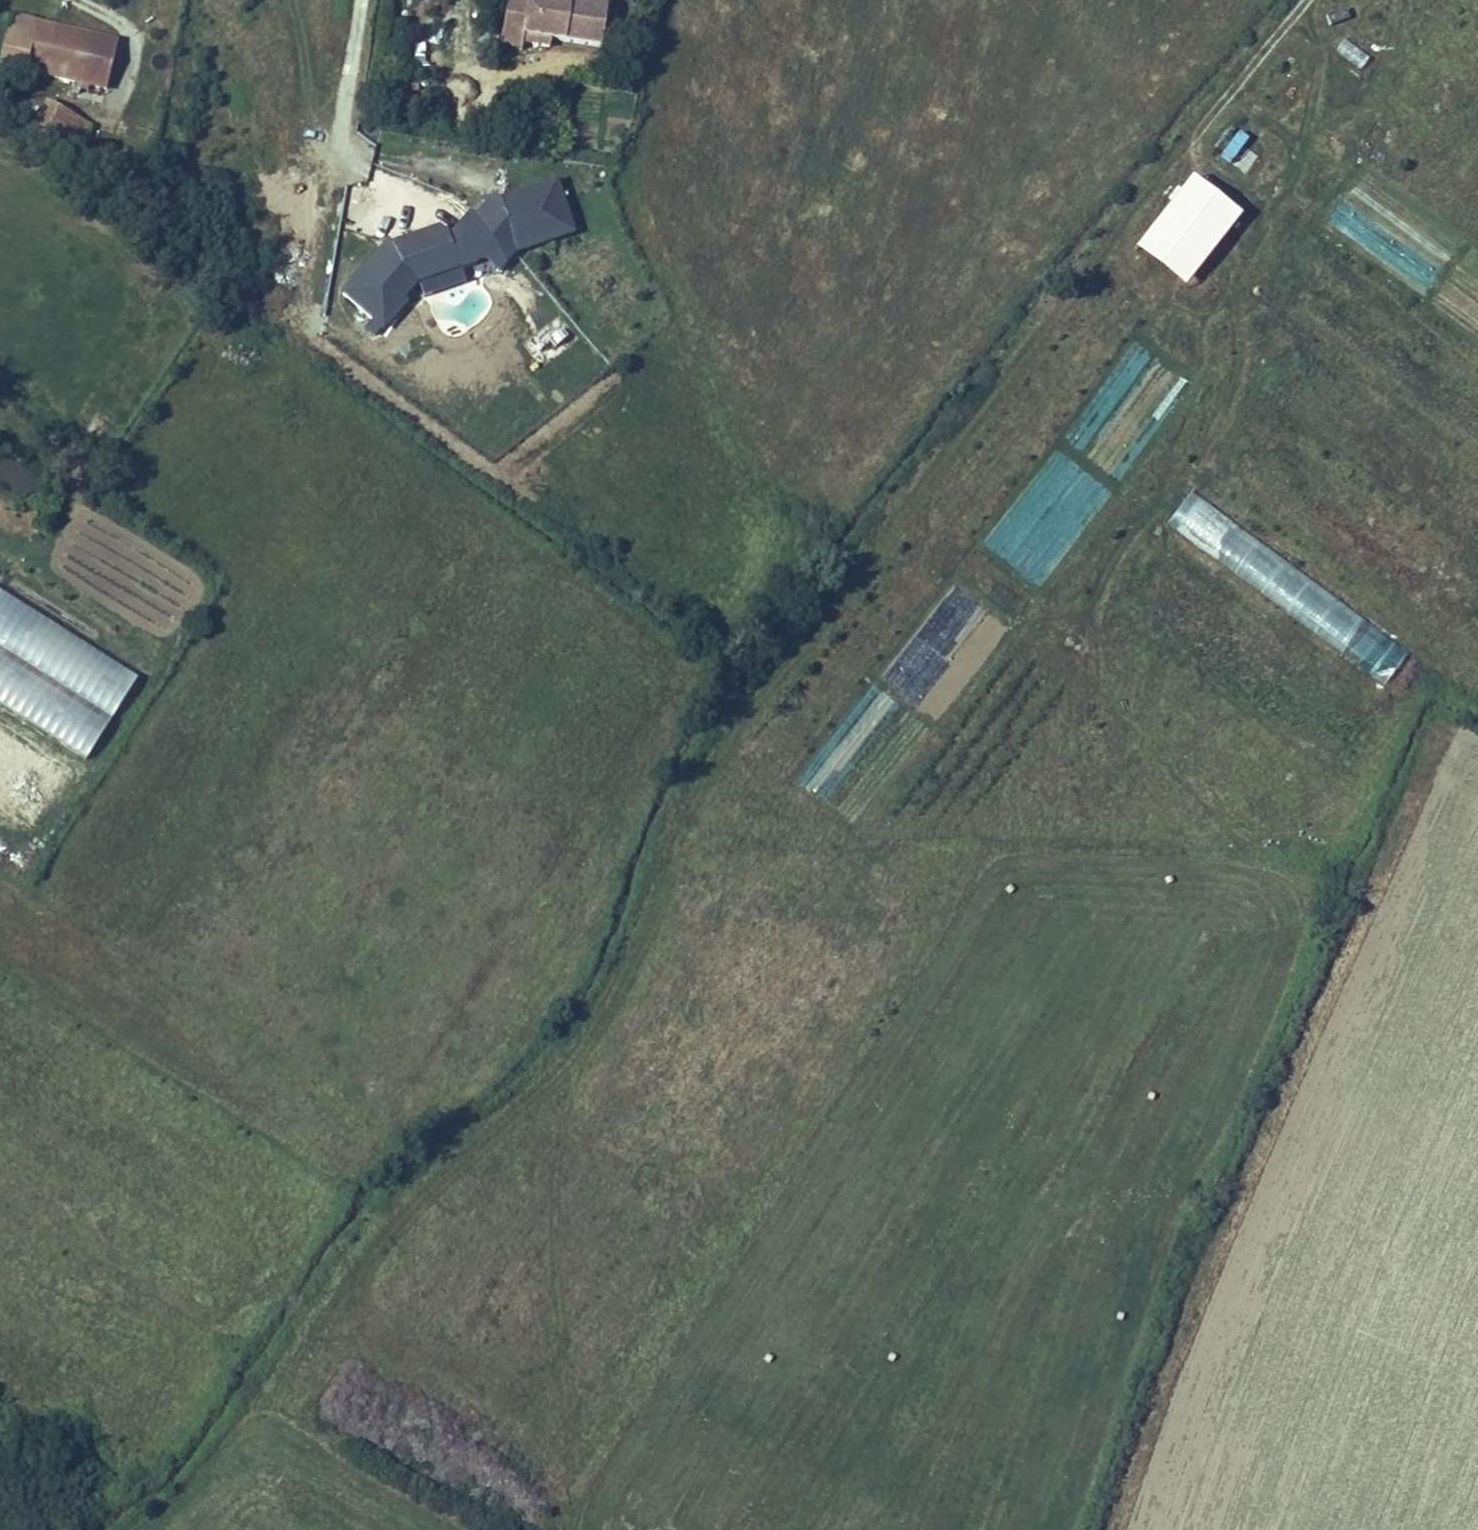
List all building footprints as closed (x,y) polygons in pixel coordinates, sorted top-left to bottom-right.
[(462,4),(483,7),(481,18),(509,22),(510,15),(560,23),(564,0),(463,0),(462,4)] [(0,16),(0,64),(106,90),(116,43),(0,16)] [(1334,55),(1361,70),(1369,55),(1342,40),(1334,55)] [(25,140),(60,162),(70,146),(76,150),(89,128),(47,103),(25,140)] [(1185,294),(1243,222),(1193,181),(1135,254),(1185,294)] [(376,246),(332,296),(372,332),(396,306),(391,302),(407,284),(467,264),(488,240),(499,250),(511,237),(558,221),(545,184),(499,200),(501,208),(495,208),(485,198),(466,219),(462,216),(439,240),(429,233),(381,249),(376,246)] [(1163,533),(1390,679),(1411,646),(1184,500),(1163,533)] [(91,760),(139,675),(0,597),(0,709),(91,760)] [(31,829),(66,768),(0,730),(0,811),(31,829)]
